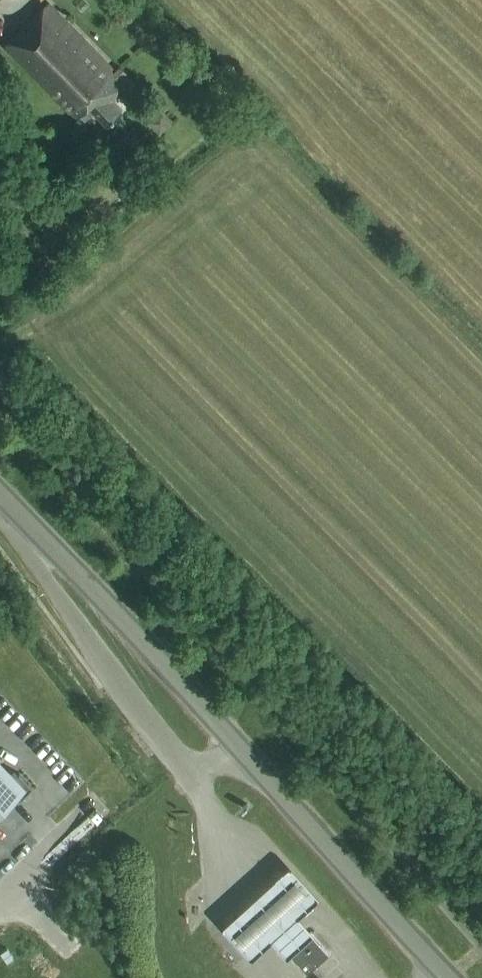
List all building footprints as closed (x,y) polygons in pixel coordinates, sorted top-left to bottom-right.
[(107,125),(122,111),(113,101),(127,87),(110,70),(112,68),(48,3),(5,45),(76,119),(81,115),(86,121),(94,112),(107,125)] [(146,119),(158,132),(172,120),(160,106),(146,119)] [(15,797),(18,801),(32,787),(19,774),(18,774),(15,777),(10,772),(0,762),(0,811),(15,797)] [(292,855),(223,918),(253,951),(273,933),(290,951),(311,932),(317,927),(300,909),(322,889),(292,855)] [(309,973),(330,953),(311,932),(290,951),(309,973)]
